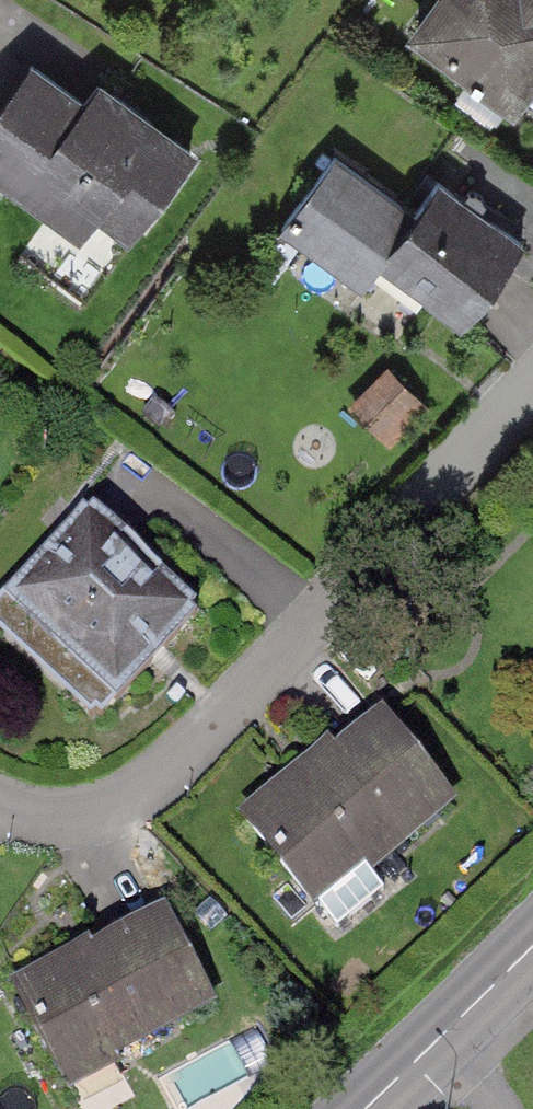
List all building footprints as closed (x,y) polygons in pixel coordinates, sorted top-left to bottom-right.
[(412,29),(507,101),(532,66),(532,0),(433,0),(412,29)] [(32,65),(0,108),(0,176),(51,213),(66,192),(129,238),(193,151),(98,82),(83,102),(32,65)] [(525,243),(438,178),(413,211),(335,152),(281,225),(363,287),(390,252),(436,286),(428,297),(463,324),(525,243)] [(412,397),(389,373),(355,406),(378,429),(412,397)] [(0,599),(0,633),(96,722),(202,609),(89,504),(0,599)] [(330,747),(246,817),(336,925),(382,887),(364,865),(445,798),(382,722),(339,758),(330,747)] [(153,900),(9,979),(66,1083),(210,1003),(153,900)]
